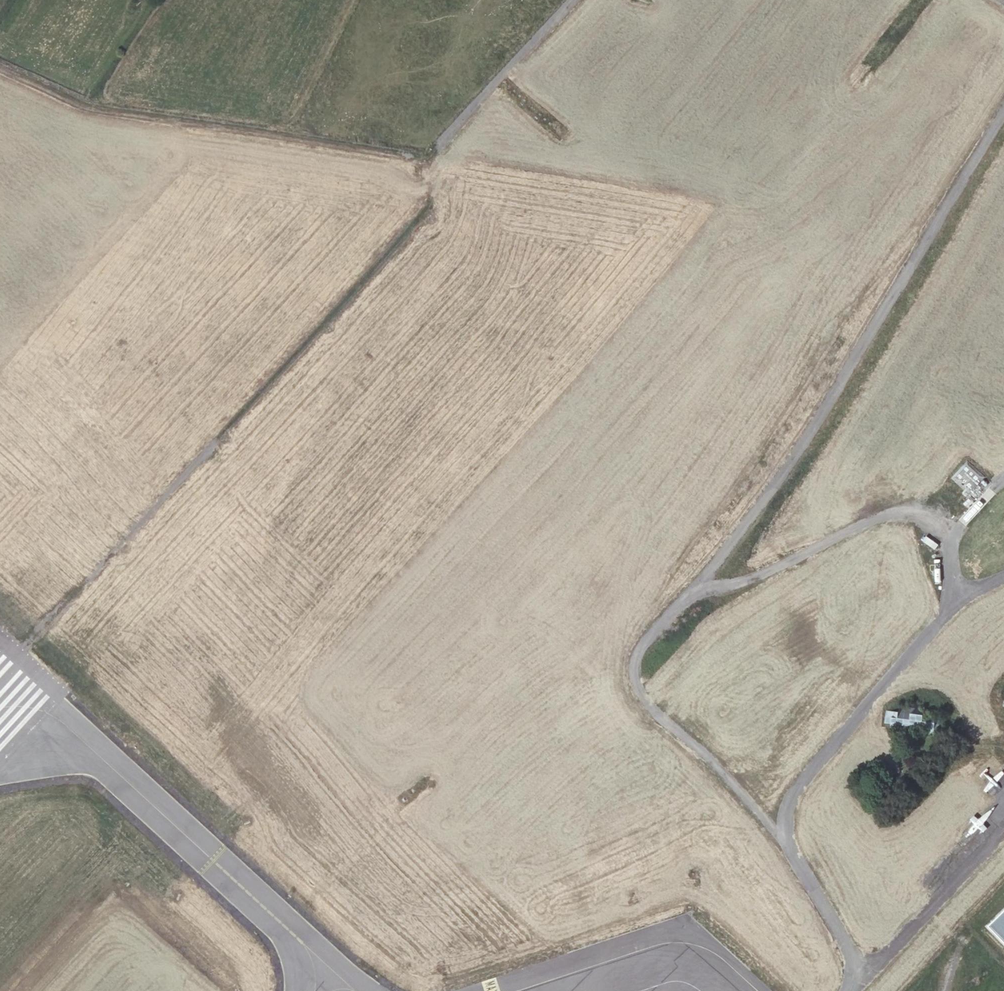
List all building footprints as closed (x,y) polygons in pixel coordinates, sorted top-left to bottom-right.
[(924,709),(899,706),(898,712),(886,711),(884,723),(890,724),(889,730),(896,732),(897,725),(915,728),(914,734),(921,734),(921,728),(927,729),(927,735),(933,736),(934,730),(940,731),(942,718),(923,716),(924,709)] [(989,925),(1003,940),(1003,910),(989,925)]
